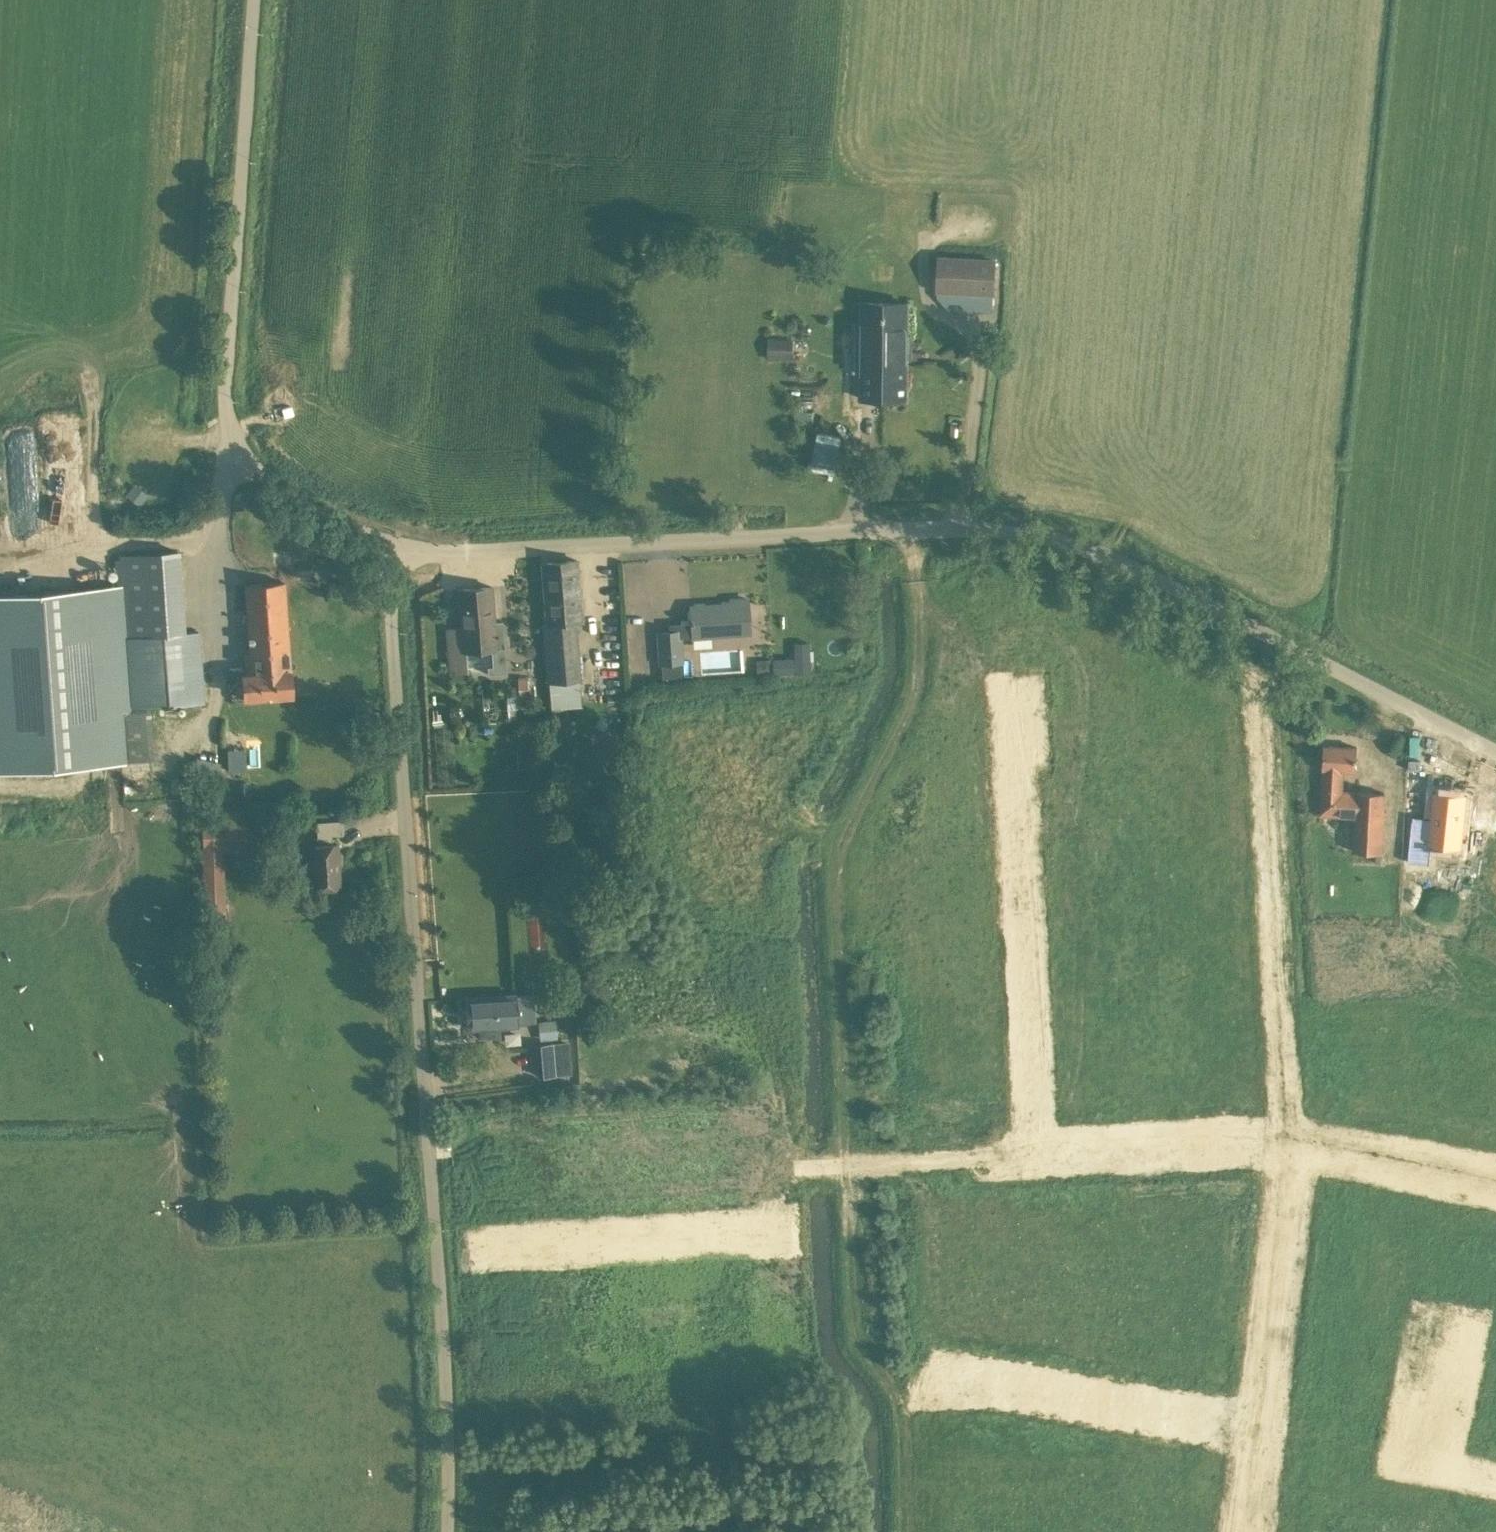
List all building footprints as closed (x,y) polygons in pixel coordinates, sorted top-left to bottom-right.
[(939,257),(937,291),(995,294),(996,260),(939,257)] [(854,335),(854,355),(861,355),(861,398),(883,399),(884,302),(862,302),(862,335),(854,335)] [(907,303),(884,302),(883,399),(906,399),(907,303)] [(793,339),(768,339),(767,359),(792,360),(793,339)] [(134,485),(127,494),(136,502),(143,492),(134,485)] [(545,624),(540,626),(546,683),(549,683),(551,707),(583,704),(581,680),(576,622),(582,622),(578,571),(577,560),(540,563),(545,624)] [(246,671),(241,671),(243,698),(292,694),(284,581),(245,584),(250,653),(245,653),(246,671)] [(460,627),(446,628),(447,642),(448,665),(449,674),(468,672),(466,650),(491,648),(492,666),(487,667),(488,673),(506,672),(504,647),(502,620),(494,621),(491,585),(457,588),(460,627)] [(0,596),(0,770),(121,761),(118,708),(205,701),(200,632),(122,638),(118,587),(0,596)] [(682,637),(692,636),(692,637),(749,633),(747,598),(731,599),(731,603),(690,606),(691,622),(668,623),(668,629),(656,630),(658,664),(661,664),(662,679),(681,678),(680,663),(683,663),(682,637)] [(809,642),(794,643),(795,658),(774,660),(775,674),(794,673),(810,672),(809,642)] [(757,677),(767,676),(767,660),(756,661),(757,677)] [(507,696),(506,696),(508,721),(516,720),(516,708),(528,707),(527,677),(517,677),(517,695),(507,696)] [(1323,769),(1321,814),(1353,815),(1353,818),(1351,850),(1375,852),(1381,853),(1383,853),(1386,792),(1354,790),(1354,792),(1342,791),(1343,769),(1356,770),(1358,746),(1324,744),(1322,769),(1323,769)] [(247,769),(247,746),(229,746),(229,769),(247,769)] [(198,754),(195,768),(220,774),(223,760),(198,754)] [(1412,816),(1407,861),(1428,863),(1431,843),(1458,846),(1464,795),(1435,792),(1433,810),(1432,818),(1412,816)] [(318,844),(310,845),(311,861),(312,887),(340,885),(337,843),(331,843),(330,834),(343,833),(342,820),(316,821),(318,844)] [(261,823),(248,823),(203,825),(206,912),(226,912),(224,847),(262,846),(261,823)] [(1421,910),(1422,900),(1406,899),(1405,908),(1421,910)] [(1480,946),(1481,936),(1467,934),(1466,944),(1480,946)] [(498,1025),(518,1023),(518,1024),(535,1023),(532,992),(516,993),(516,994),(464,998),(466,1027),(478,1026),(479,1037),(499,1035),(498,1025)] [(557,1021),(540,1022),(541,1040),(558,1039),(557,1021)]
